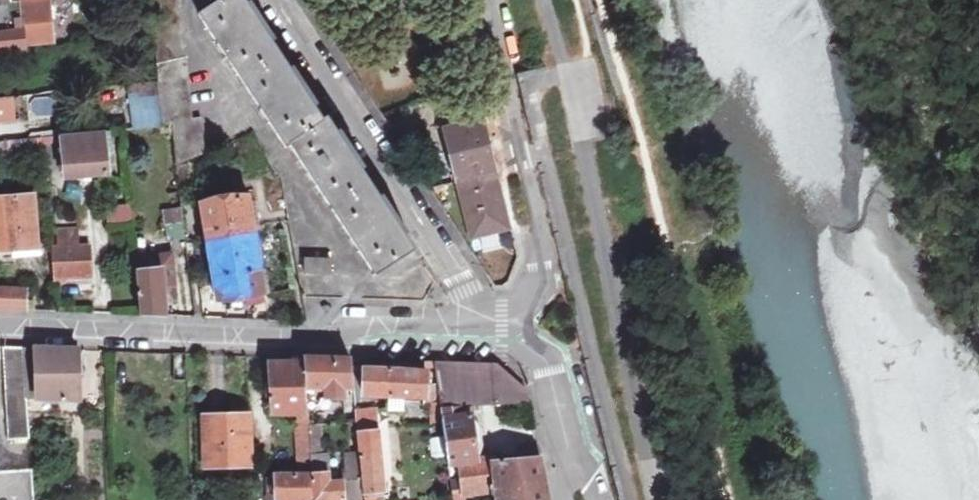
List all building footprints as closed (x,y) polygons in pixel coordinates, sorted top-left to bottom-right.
[(24,51),(24,46),(54,43),(50,4),(30,6),(30,0),(0,0),(0,54),(24,51)] [(163,127),(171,127),(180,194),(197,193),(192,159),(203,155),(201,119),(194,119),(182,0),(149,0),(154,39),(158,81),(160,96),(163,127)] [(327,116),(323,119),(244,0),(219,0),(198,13),(284,144),(290,140),(377,274),(415,249),(327,116)] [(160,96),(158,81),(137,83),(139,99),(160,96)] [(0,98),(0,106),(16,105),(15,96),(0,98)] [(163,127),(160,96),(139,99),(141,113),(135,114),(137,130),(163,127)] [(50,98),(29,99),(30,118),(50,117),(50,98)] [(483,118),(445,127),(473,238),(511,229),(503,197),(483,118)] [(62,137),(66,177),(109,173),(106,133),(62,137)] [(45,138),(28,140),(29,158),(46,158),(45,138)] [(28,140),(0,142),(0,161),(29,158),(28,140)] [(37,248),(33,196),(0,199),(0,251),(37,248)] [(239,296),(264,293),(255,233),(249,196),(202,204),(217,299),(239,296)] [(106,207),(107,221),(131,219),(130,205),(106,207)] [(182,209),(165,211),(170,242),(186,240),(182,209)] [(74,228),(58,229),(60,247),(75,245),(74,228)] [(58,277),(92,275),(90,244),(75,245),(60,247),(55,247),(58,277)] [(305,276),(332,275),(332,261),(305,261),(305,276)] [(137,271),(141,315),(166,316),(162,268),(137,271)] [(28,310),(27,288),(0,287),(0,309),(28,310)] [(9,440),(31,439),(30,406),(29,398),(81,400),(79,350),(2,346),(9,440)] [(273,414),(307,414),(307,408),(328,407),(327,400),(344,399),(343,388),(355,387),(352,360),(330,359),(270,358),(271,391),(267,392),(267,398),(272,398),(273,414)] [(427,370),(436,370),(435,362),(426,361),(427,370)] [(392,394),(407,394),(425,395),(424,398),(430,399),(430,402),(440,402),(449,468),(460,466),(463,495),(499,490),(499,499),(554,499),(551,485),(544,445),(522,446),(521,459),(495,461),(493,459),(479,461),(472,415),(453,416),(453,407),(536,404),(534,389),(503,363),(435,362),(436,370),(438,382),(427,382),(427,370),(396,369),(365,369),(364,393),(392,394)] [(360,455),(363,455),(367,499),(385,499),(378,409),(357,410),(360,455)] [(204,466),(249,465),(248,415),(228,415),(229,421),(204,422),(204,466)] [(297,464),(311,462),(310,456),(308,424),(295,425),(297,464)] [(308,424),(310,456),(328,455),(326,424),(308,424)] [(344,481),(331,482),(329,474),(328,455),(310,456),(311,462),(311,475),(279,475),(278,499),(346,499),(344,481)] [(360,455),(348,457),(352,499),(364,499),(360,455)] [(449,468),(453,499),(464,499),(463,495),(460,466),(449,468)]
